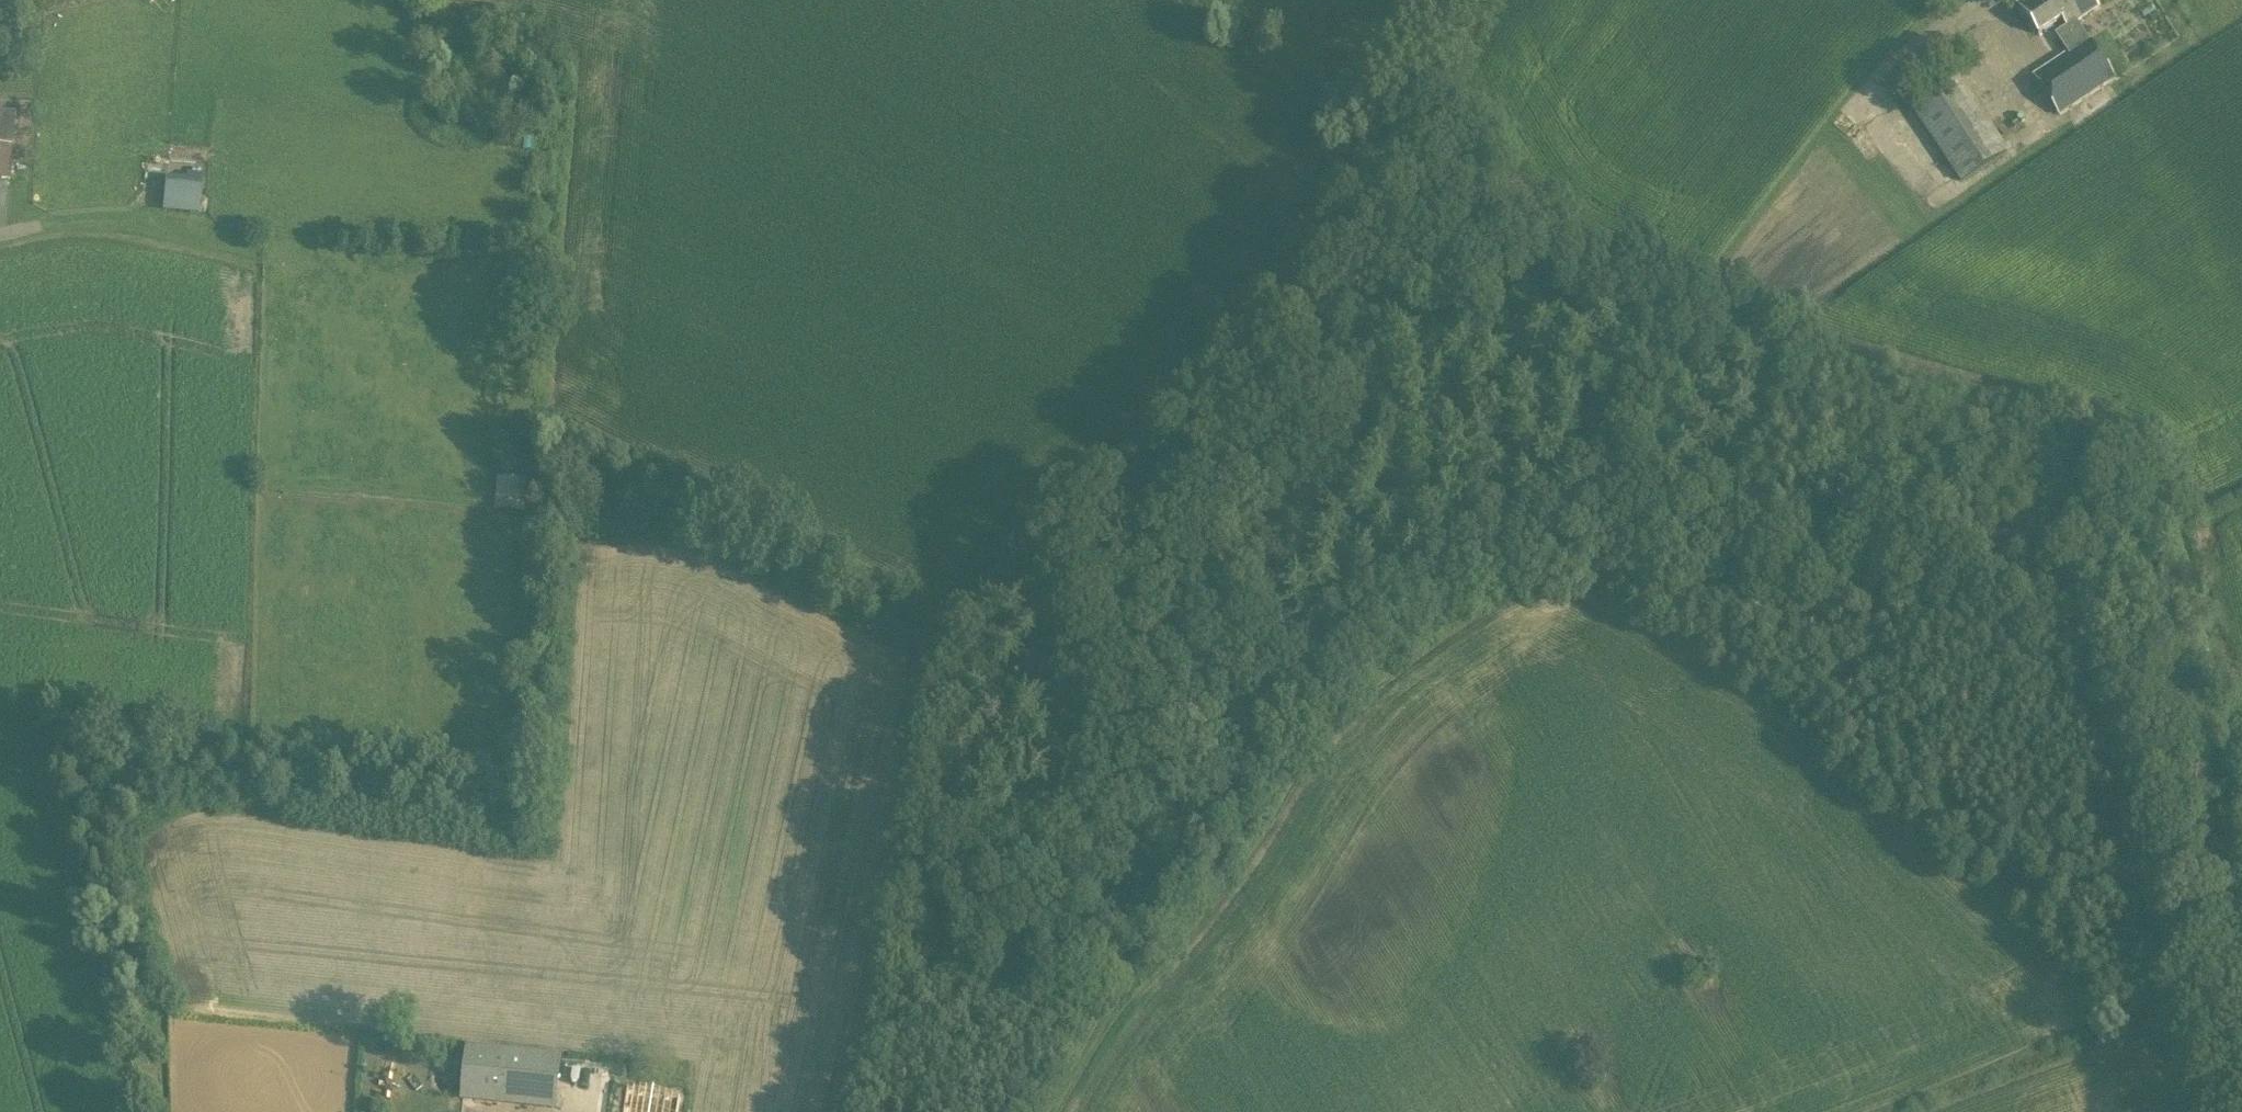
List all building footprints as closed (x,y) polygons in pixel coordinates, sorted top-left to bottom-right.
[(2086,39),(2076,24),(2098,9),(2092,0),(2024,0),(2017,5),(2038,36),(2062,20),(2067,28),(2056,35),(2067,52),(2033,76),(2059,118),(2115,79),(2090,42),(2089,43),(2086,39)] [(2008,151),(1959,78),(1911,110),(1960,183),(2008,151)] [(9,181),(14,116),(0,115),(0,181),(9,181)] [(161,213),(199,217),(202,174),(186,172),(186,179),(164,177),(161,213)] [(494,510),(522,510),(523,478),(495,478),(494,510)] [(466,1049),(460,1101),(555,1111),(561,1060),(466,1049)] [(625,1111),(678,1111),(680,1099),(628,1090),(625,1111)]
